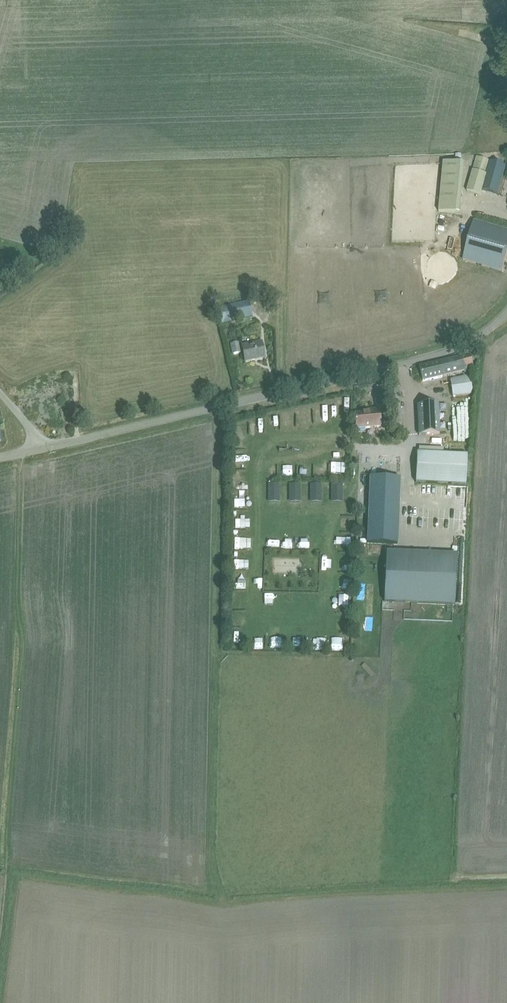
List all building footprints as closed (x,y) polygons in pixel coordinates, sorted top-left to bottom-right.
[(486,174),(490,161),(477,158),(467,192),(480,195),(481,191),(496,195),(505,166),(491,162),(487,175),(486,174)] [(444,162),(439,212),(461,214),(466,164),(444,162)] [(492,269),(502,272),(506,253),(506,231),(474,222),(463,261),(492,269)] [(248,297),(217,303),(222,326),(253,319),(248,297)] [(239,343),(231,344),(233,355),(241,353),(239,343)] [(242,347),(243,352),(245,362),(264,358),(262,343),(242,347)] [(471,355),(419,367),(423,382),(464,372),(463,367),(466,366),(466,368),(473,367),(471,355)] [(471,384),(466,377),(450,381),(453,397),(470,396),(473,391),(471,384)] [(398,388),(388,390),(389,398),(399,397),(398,388)] [(457,411),(453,411),(454,438),(467,438),(466,399),(456,399),(457,411)] [(441,435),(439,405),(418,406),(419,436),(441,435)] [(354,415),(356,433),(365,432),(365,429),(381,428),(380,409),(373,410),(373,413),(354,415)] [(299,428),(309,427),(308,411),(298,412),(299,428)] [(418,452),(416,483),(466,485),(467,455),(418,452)] [(330,475),(344,475),(344,465),(330,465),(330,475)] [(397,544),(399,476),(368,475),(366,543),(397,544)] [(250,487),(250,477),(235,477),(235,487),(250,487)] [(279,485),(269,485),(269,497),(279,497),(279,485)] [(300,485),(290,485),(290,497),(300,497),(300,485)] [(321,485),(311,485),(311,497),(321,497),(321,485)] [(342,485),(332,485),(332,497),(342,497),(342,485)] [(234,496),(234,508),(248,509),(249,497),(234,496)] [(248,518),(234,519),(234,529),(248,528),(248,518)] [(342,521),(341,531),(351,531),(351,521),(342,521)] [(250,549),(250,539),(234,538),(234,549),(250,549)] [(278,548),(278,539),(269,538),(268,548),(278,548)] [(386,552),(384,603),(455,606),(457,555),(386,552)] [(341,559),(340,570),(348,571),(348,559),(341,559)] [(245,589),(244,571),(238,571),(238,577),(233,577),(233,589),(245,589)] [(272,638),(272,649),(281,649),(281,638),(272,638)]
